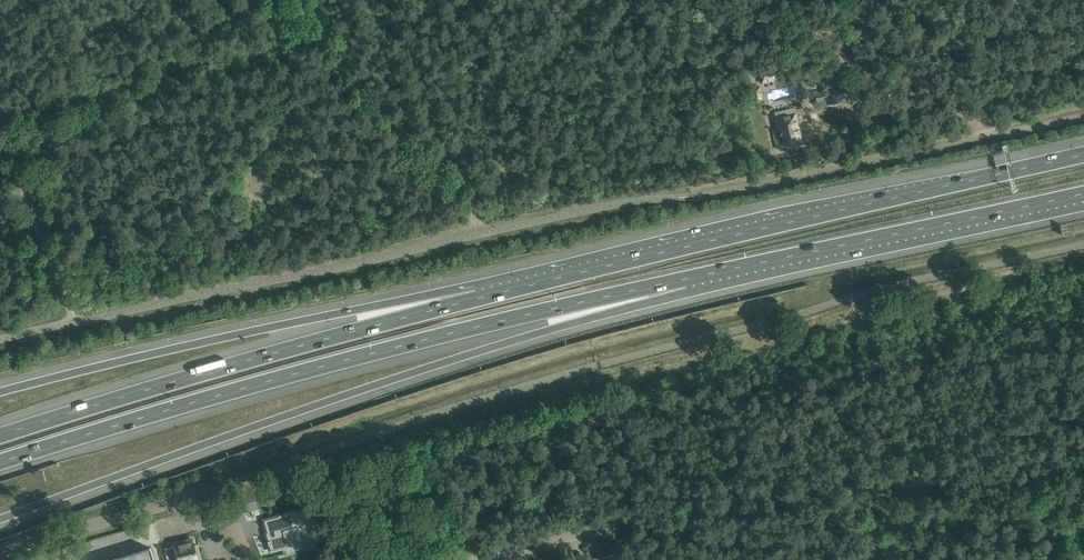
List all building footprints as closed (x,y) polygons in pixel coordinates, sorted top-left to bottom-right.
[(759,70),(762,83),(776,79),(773,67),(759,70)] [(760,87),(751,89),(752,97),(761,95),(760,87)] [(843,88),(815,93),(817,107),(846,101),(843,88)] [(778,130),(773,131),(777,148),(801,142),(795,113),(775,118),(778,130)] [(277,516),(263,520),(267,535),(268,535),(270,540),(268,541),(269,545),(270,545),(271,550),(286,546),(286,544),(300,540),(301,544),(311,541),(309,532),(308,530),(314,529),(309,508),(293,512),(293,511),(277,515),(277,516)] [(91,539),(91,548),(104,548),(104,539),(91,539)] [(197,549),(195,550),(192,539),(173,544),(174,546),(165,549),(168,559),(200,559),(197,549)] [(150,547),(110,559),(154,559),(150,547)] [(621,555),(620,555),(619,552),(600,559),(599,557),(591,559),(623,559),(621,555)]
